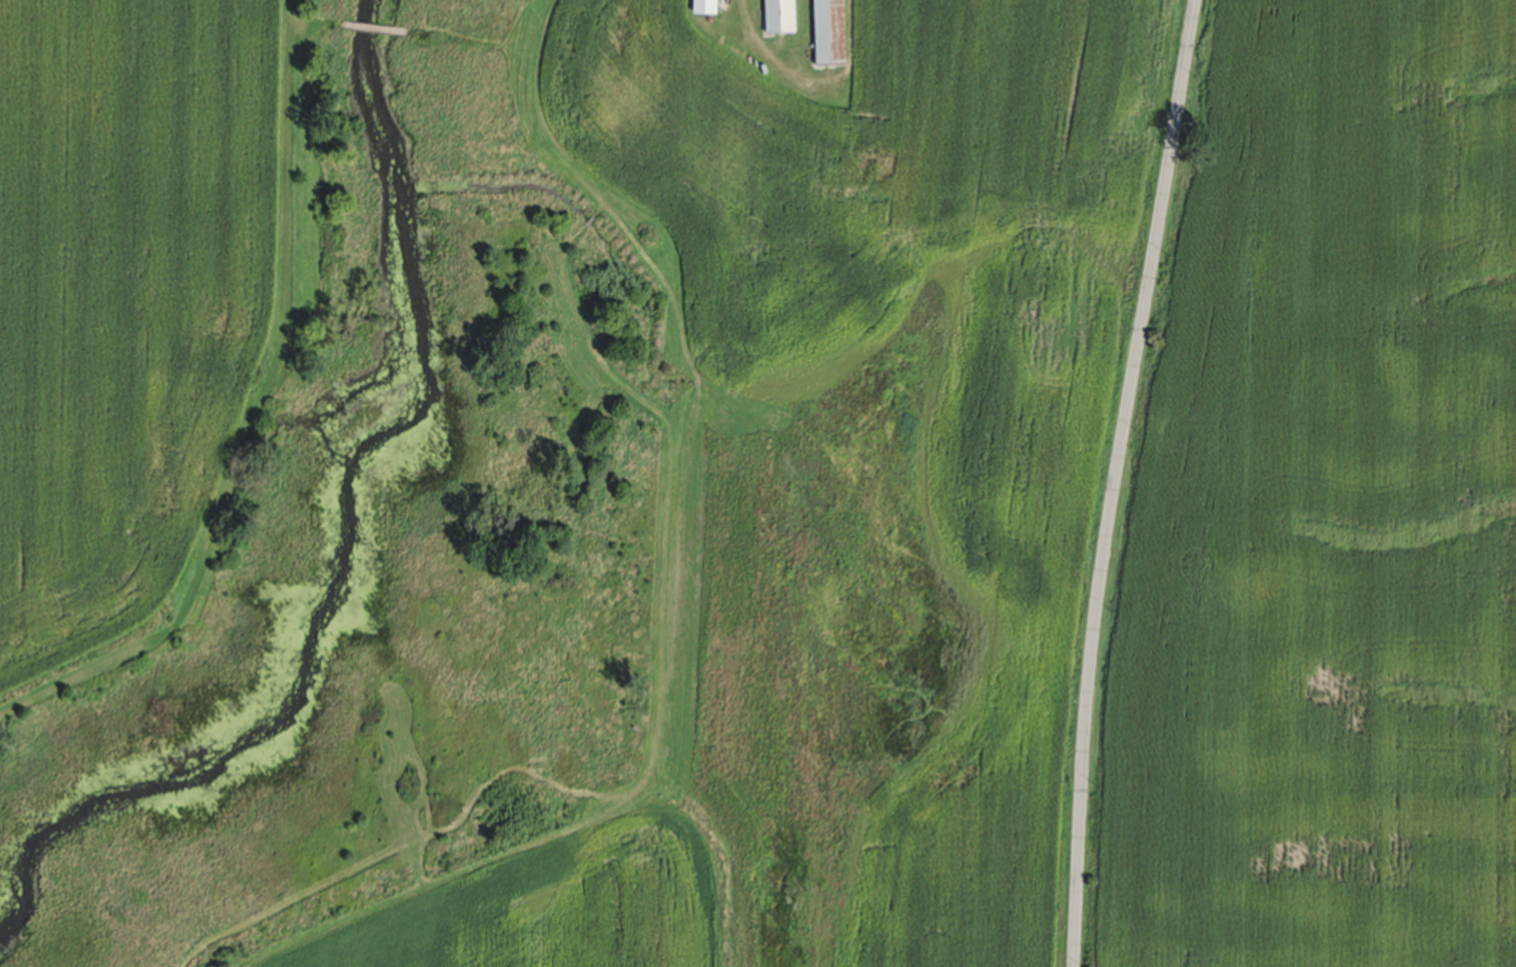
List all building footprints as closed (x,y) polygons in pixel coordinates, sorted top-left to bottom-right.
[(692,15),(717,15),(717,0),(692,0),(692,15)] [(797,31),(796,0),(765,0),(766,32),(797,31)] [(816,64),(847,63),(846,0),(815,0),(816,64)]
